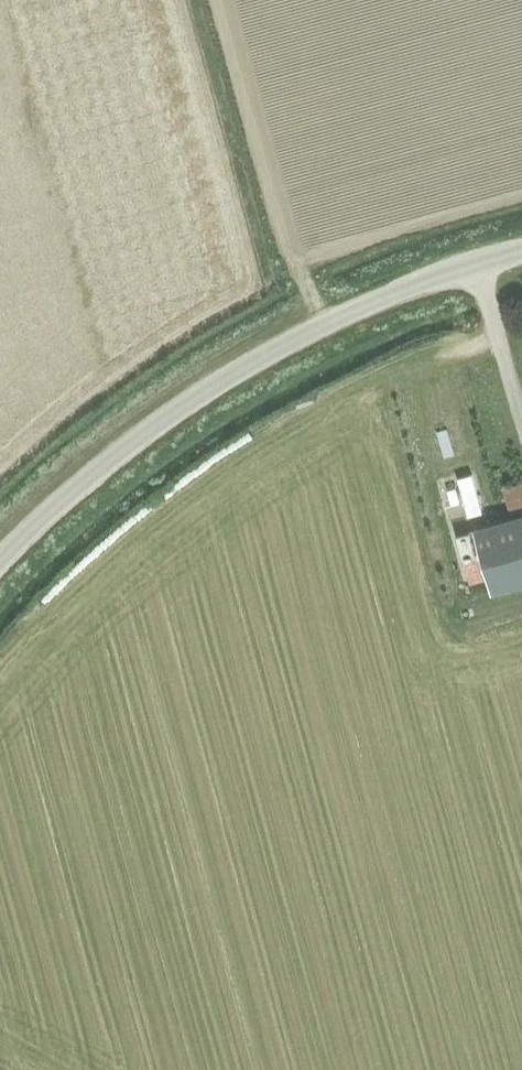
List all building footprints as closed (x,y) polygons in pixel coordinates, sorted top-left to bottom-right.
[(521,510),(521,481),(503,486),(510,513),(521,510)] [(473,526),(474,531),(489,583),(490,590),(521,582),(521,513),(473,526)]
